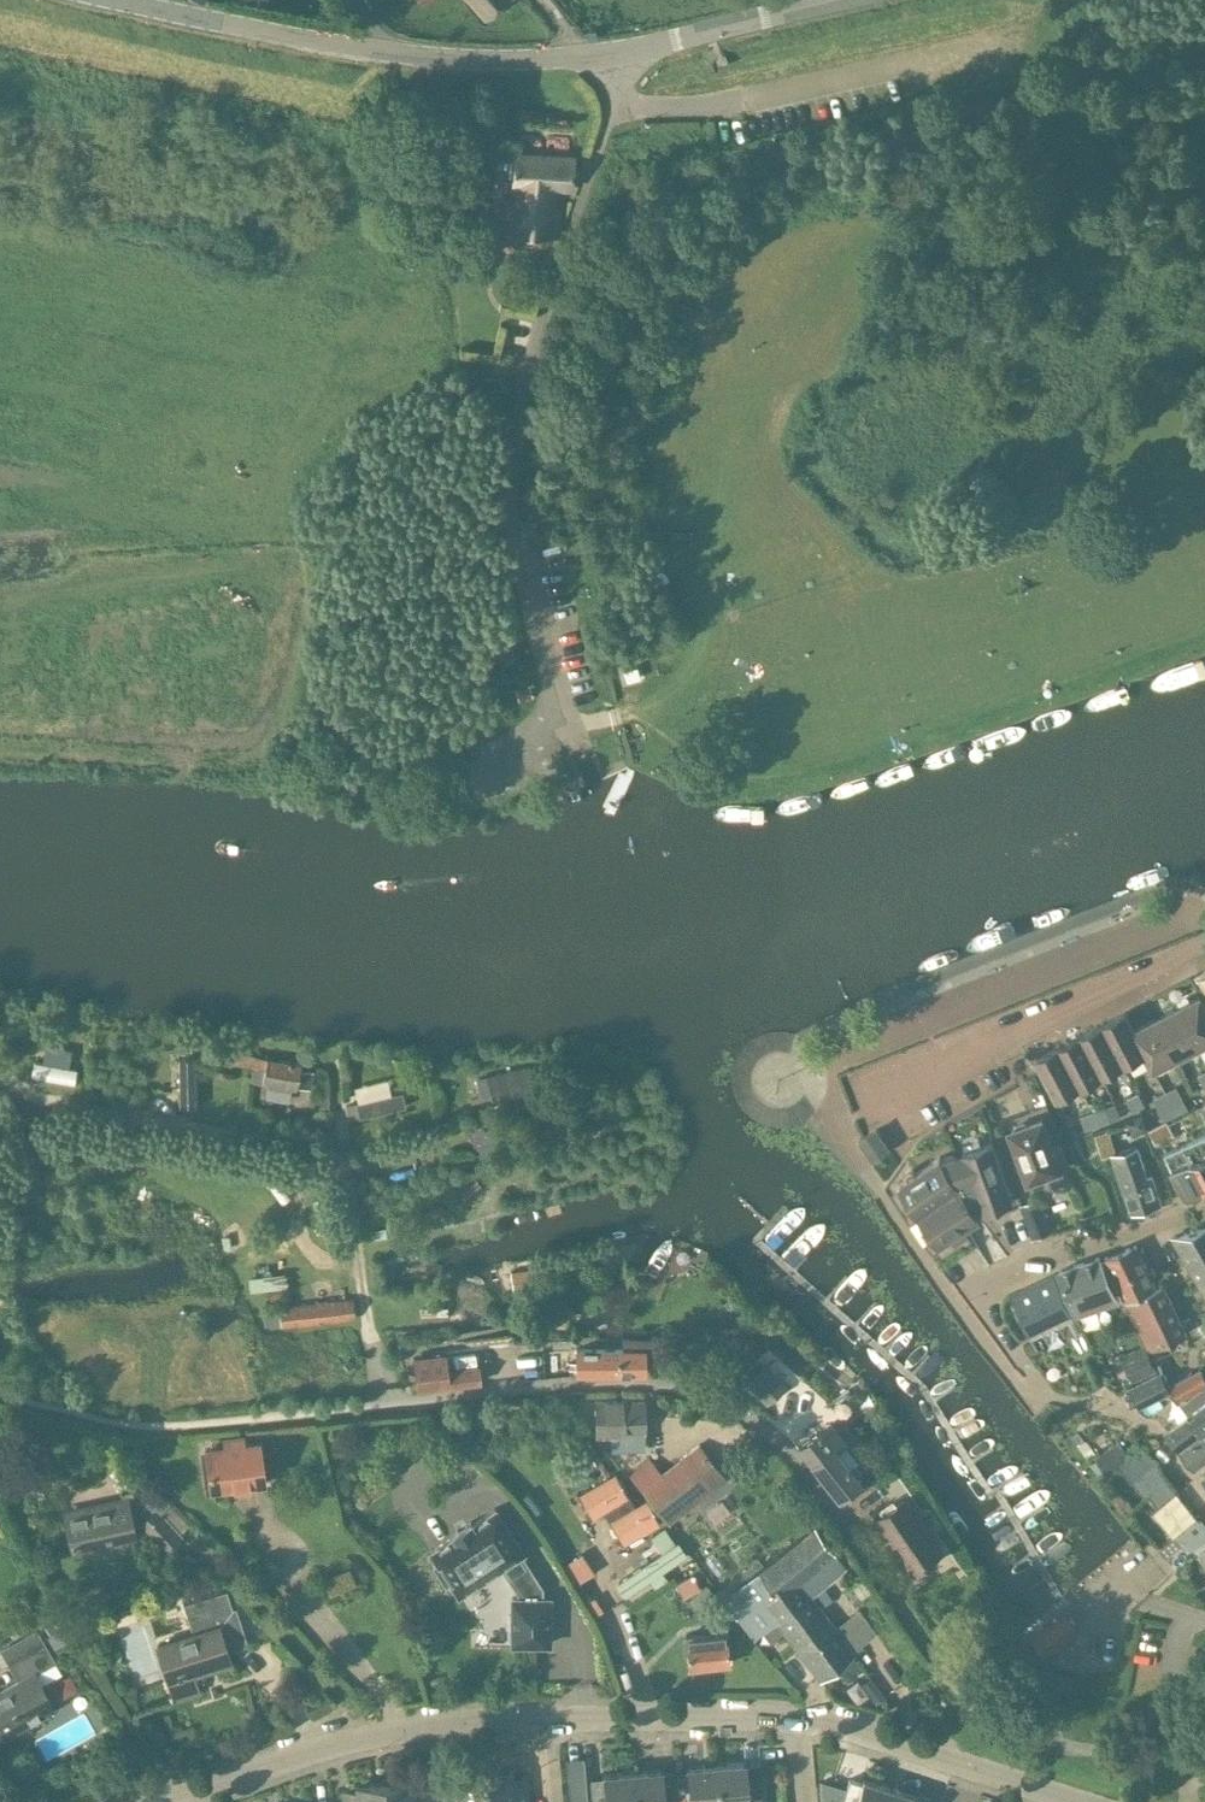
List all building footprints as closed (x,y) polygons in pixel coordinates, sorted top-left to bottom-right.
[(512,0),(468,0),(486,21),(512,0)] [(572,187),(574,156),(515,152),(513,182),(511,200),(510,201),(508,232),(557,234),(560,186),(572,187)] [(638,666),(624,670),(627,681),(641,677),(638,666)] [(518,699),(531,695),(528,685),(515,689),(518,699)] [(1204,1043),(1204,1004),(1201,995),(1178,1007),(1198,1047),(1204,1043)] [(1178,1007),(1156,1018),(1176,1058),(1198,1047),(1178,1007)] [(1126,1011),(1103,1023),(1123,1062),(1145,1051),(1134,1029),(1135,1029),(1126,1011)] [(1154,1069),(1176,1058),(1156,1018),(1135,1029),(1134,1029),(1145,1051),(1154,1069)] [(1103,1023),(1081,1034),(1101,1074),(1123,1062),(1103,1023)] [(1081,1034),(1059,1045),(1079,1085),(1101,1074),(1081,1034)] [(1057,1096),(1079,1085),(1059,1045),(1036,1057),(1057,1096)] [(41,1063),(30,1063),(29,1074),(69,1076),(70,1047),(42,1046),(41,1063)] [(270,1084),(269,1088),(289,1091),(290,1088),(297,1089),(298,1087),(312,1088),(314,1070),(300,1068),(302,1060),(211,1047),(209,1059),(217,1060),(217,1062),(252,1067),(250,1081),(270,1084)] [(486,1076),(491,1099),(533,1090),(528,1066),(486,1076)] [(1177,1113),(1188,1108),(1177,1087),(1166,1092),(1177,1113)] [(1140,1092),(1126,1098),(1132,1111),(1146,1104),(1140,1092)] [(1164,1119),(1177,1113),(1166,1092),(1152,1099),(1164,1119)] [(347,1120),(405,1108),(401,1093),(344,1105),(347,1120)] [(1099,1124),(1110,1120),(1105,1107),(1093,1112),(1099,1124)] [(1085,1129),(1099,1124),(1093,1112),(1080,1116),(1085,1129)] [(1042,1119),(1029,1124),(1025,1121),(1014,1125),(1013,1130),(1011,1130),(1029,1180),(1068,1166),(1059,1143),(1052,1146),(1042,1119)] [(492,1128),(484,1131),(479,1120),(465,1126),(477,1153),(499,1144),(492,1128)] [(875,1158),(890,1148),(878,1129),(866,1137),(864,1138),(862,1140),(875,1158)] [(1107,1130),(1095,1134),(1102,1157),(1115,1153),(1107,1130)] [(1165,1154),(1186,1198),(1204,1192),(1204,1135),(1165,1154)] [(941,1244),(951,1237),(957,1245),(970,1236),(965,1228),(982,1216),(979,1212),(1015,1199),(993,1141),(943,1160),(941,1156),(901,1184),(941,1244)] [(1133,1212),(1162,1203),(1152,1175),(1148,1176),(1139,1147),(1114,1155),(1133,1212)] [(1041,1199),(1023,1205),(1035,1239),(1053,1232),(1041,1199)] [(978,1224),(998,1259),(1014,1250),(993,1214),(978,1224)] [(1174,1236),(1204,1290),(1204,1226),(1174,1236)] [(1153,1350),(1186,1333),(1162,1284),(1157,1287),(1136,1244),(1105,1257),(1153,1350)] [(1077,1312),(1097,1305),(1111,1300),(1118,1297),(1114,1288),(1100,1256),(1059,1270),(1073,1302),(1077,1312)] [(252,1275),(253,1287),(288,1285),(287,1273),(252,1275)] [(1055,1273),(1013,1294),(1014,1294),(1029,1329),(1058,1316),(1067,1337),(1074,1352),(1088,1346),(1080,1330),(1071,1310),(1055,1273)] [(353,1298),(280,1306),(282,1328),(356,1320),(353,1298)] [(577,1349),(577,1378),(644,1377),(644,1349),(577,1349)] [(451,1385),(447,1353),(415,1357),(418,1389),(451,1385)] [(1150,1355),(1127,1366),(1135,1381),(1158,1370),(1150,1355)] [(765,1362),(745,1381),(766,1405),(787,1386),(765,1362)] [(1170,1384),(1179,1400),(1179,1401),(1204,1387),(1204,1372),(1203,1367),(1170,1384)] [(1129,1385),(1139,1407),(1171,1391),(1160,1370),(1129,1385)] [(1204,1429),(1204,1387),(1179,1401),(1184,1416),(1166,1430),(1181,1448),(1204,1429)] [(860,1481),(856,1477),(861,1473),(854,1463),(849,1467),(834,1448),(845,1441),(833,1424),(858,1405),(848,1392),(824,1411),(831,1422),(820,1430),(799,1447),(838,1498),(860,1481)] [(611,1448),(645,1448),(643,1403),(595,1403),(594,1431),(608,1432),(611,1448)] [(1181,1448),(1196,1466),(1204,1460),(1204,1429),(1181,1448)] [(206,1449),(211,1487),(265,1480),(259,1441),(242,1444),(241,1436),(226,1438),(227,1446),(206,1449)] [(729,1481),(700,1443),(641,1488),(670,1526),(729,1481)] [(615,1474),(578,1495),(591,1517),(603,1509),(626,1495),(627,1495),(615,1474)] [(138,1523),(164,1553),(182,1535),(161,1514),(172,1503),(156,1489),(139,1511),(144,1516),(138,1523)] [(1176,1535),(1199,1517),(1178,1491),(1155,1509),(1176,1535)] [(645,1498),(632,1506),(626,1495),(603,1509),(623,1543),(659,1522),(645,1498)] [(905,1498),(873,1519),(909,1571),(940,1550),(905,1498)] [(115,1537),(133,1533),(126,1501),(66,1515),(74,1552),(116,1543),(115,1537)] [(450,1533),(451,1535),(427,1551),(435,1563),(429,1567),(444,1589),(450,1585),(458,1597),(502,1567),(519,1595),(519,1597),(512,1597),(511,1644),(550,1644),(550,1596),(542,1596),(543,1588),(522,1556),(527,1553),(495,1506),(472,1522),(470,1519),(450,1533)] [(1176,1535),(1189,1550),(1194,1546),(1200,1552),(1204,1548),(1204,1525),(1199,1517),(1176,1535)] [(666,1527),(664,1528),(650,1538),(660,1554),(613,1587),(628,1608),(691,1564),(666,1527)] [(724,1599),(754,1639),(776,1622),(820,1680),(854,1654),(811,1596),(845,1570),(816,1530),(724,1599)] [(331,1577),(333,1589),(358,1584),(355,1572),(331,1577)] [(183,1604),(193,1636),(159,1647),(175,1698),(197,1690),(191,1672),(228,1660),(225,1651),(248,1644),(236,1607),(231,1608),(226,1590),(183,1604)] [(1067,1613),(1033,1640),(1041,1650),(1046,1655),(1079,1628),(1075,1623),(1067,1613)] [(687,1668),(729,1663),(725,1632),(684,1637),(687,1668)] [(7,1662),(19,1682),(0,1693),(0,1727),(5,1736),(53,1709),(34,1675),(55,1663),(43,1642),(7,1662)] [(1043,1697),(1069,1701),(1074,1676),(1042,1669),(1038,1687),(1044,1689),(1043,1697)] [(760,1765),(746,1766),(746,1763),(716,1765),(719,1801),(763,1801),(760,1765)] [(716,1765),(689,1768),(689,1770),(675,1771),(678,1801),(719,1801),(716,1765)] [(634,1801),(678,1801),(675,1771),(663,1773),(662,1770),(632,1772),(634,1801)] [(632,1772),(605,1774),(605,1777),(604,1778),(604,1781),(591,1782),(592,1801),(634,1801),(632,1772)] [(485,1776),(487,1801),(529,1801),(527,1775),(514,1776),(513,1773),(485,1776)] [(485,1776),(456,1778),(457,1781),(443,1783),(444,1801),(487,1801),(485,1776)] [(892,1788),(865,1779),(864,1783),(849,1779),(841,1801),(888,1801),(892,1788)] [(385,1783),(386,1801),(429,1801),(427,1783),(415,1784),(415,1781),(385,1783)] [(821,1781),(822,1798),(835,1801),(836,1801),(840,1788),(821,1781)] [(385,1783),(356,1785),(357,1789),(344,1790),(345,1801),(386,1801),(385,1783)] [(892,1788),(888,1801),(920,1801),(918,1801),(919,1797),(892,1788)]
